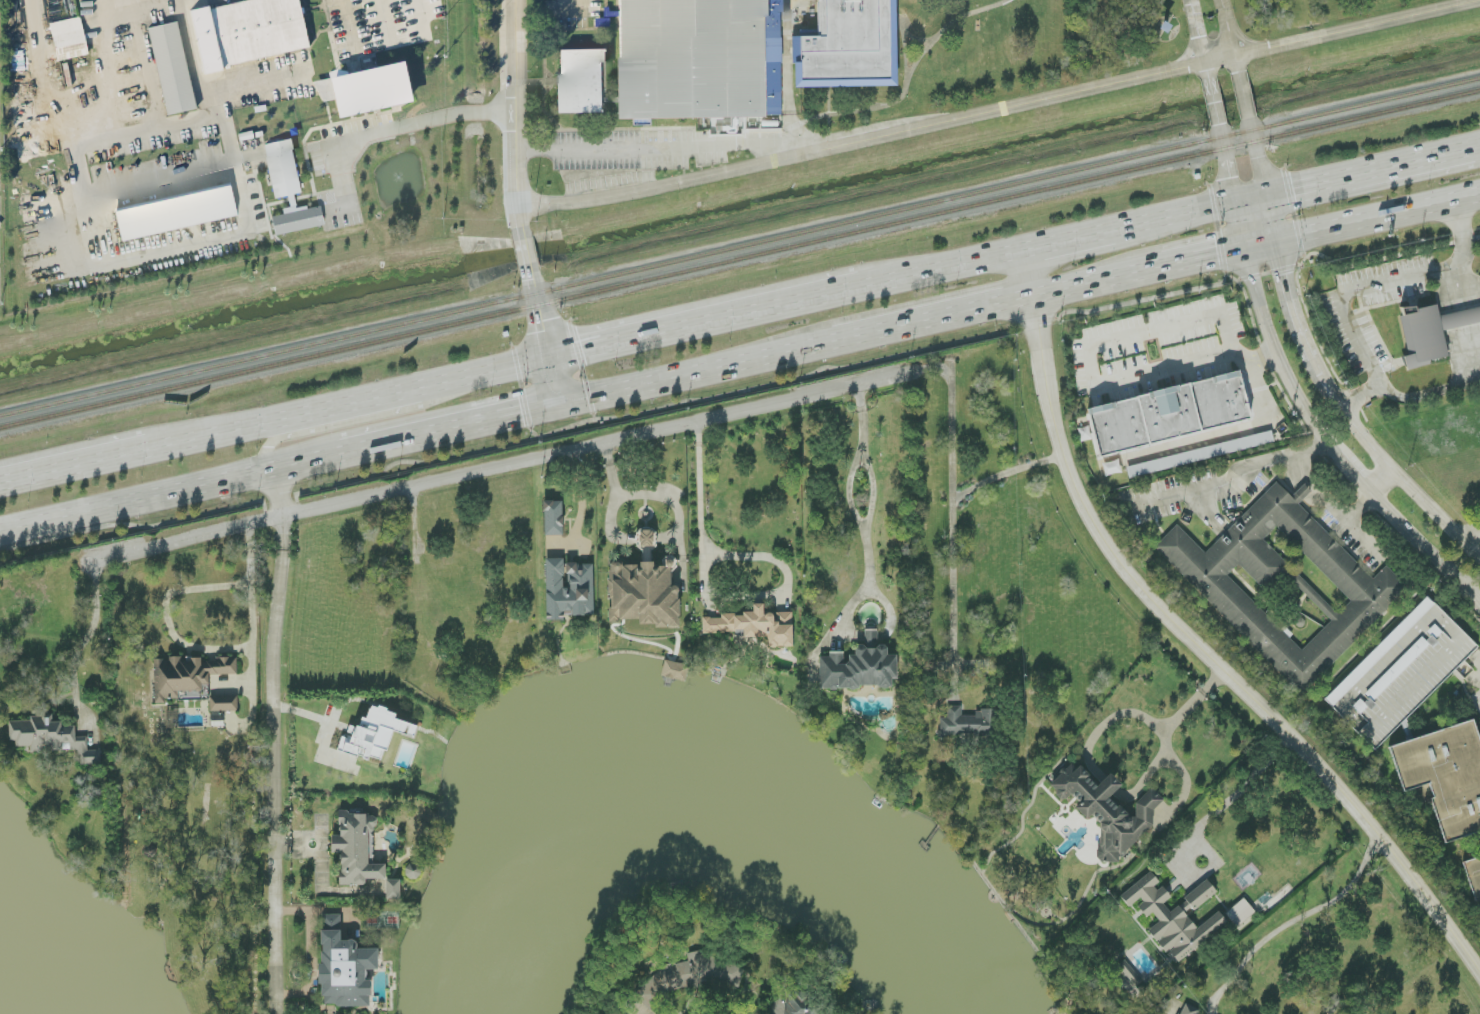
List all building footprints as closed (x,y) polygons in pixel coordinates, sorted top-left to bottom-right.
[(298,0),(237,0),(189,9),(200,68),(307,48),(298,0)] [(619,121),(617,0),(780,0),(781,119),(619,121)] [(800,32),(801,93),(897,89),(895,7),(895,0),(814,0),(814,32),(800,32)] [(56,59),(87,53),(79,15),(48,21),(56,59)] [(147,26),(165,113),(194,107),(176,20),(147,26)] [(558,51),(601,48),(602,115),(559,117),(558,51)] [(410,102),(403,62),(314,77),(319,101),(333,98),(336,115),(410,102)] [(264,142),(275,199),(289,197),(291,208),(284,210),(285,215),(273,217),(276,236),(325,226),(321,206),(297,210),(295,195),(301,194),(291,137),(264,142)] [(117,210),(122,240),(238,218),(233,188),(117,210)] [(1439,316),(1437,304),(1398,312),(1410,370),(1430,366),(1429,361),(1448,357),(1443,331),(1479,324),(1479,308),(1439,316)] [(1251,422),(1241,374),(1088,407),(1098,455),(1251,422)] [(1274,445),(1272,433),(1126,466),(1129,477),(1274,445)] [(1105,476),(1121,473),(1120,461),(1103,464),(1105,476)] [(1154,548),(1302,694),(1406,588),(1386,567),(1373,579),(1298,505),(1312,492),(1304,484),(1291,498),(1276,482),(1206,554),(1177,525),(1154,548)] [(545,536),(563,535),(562,501),(544,502),(545,536)] [(613,565),(611,608),(609,608),(609,619),(640,620),(639,625),(656,625),(656,627),(678,628),(680,588),(672,588),(674,557),(664,557),(664,567),(653,567),(655,530),(637,529),(637,547),(643,547),(642,566),(613,565)] [(547,621),(568,620),(568,616),(594,616),(593,564),(565,564),(565,559),(546,559),(547,621)] [(793,648),(793,613),(764,613),(764,604),(753,604),(754,614),(722,614),(722,618),(703,619),(703,633),(745,633),(745,637),(768,637),(768,648),(793,648)] [(820,690),(892,688),(892,679),(897,679),(897,655),(888,655),(887,646),(878,646),(878,630),(865,630),(865,645),(855,646),(855,653),(829,654),(829,657),(819,657),(820,690)] [(209,700),(209,675),(237,675),(237,660),(202,660),(202,658),(155,658),(155,704),(165,704),(165,700),(209,700)] [(684,682),(688,666),(665,660),(661,676),(684,682)] [(238,696),(210,697),(211,712),(238,711),(238,696)] [(338,751),(384,763),(392,731),(408,735),(411,724),(396,720),(397,713),(371,706),(368,719),(361,718),(355,739),(342,736),(338,751)] [(994,710),(978,709),(977,717),(961,716),(962,707),(948,706),(948,719),(939,718),(939,736),(993,737),(994,710)] [(78,748),(79,765),(101,764),(101,751),(88,751),(87,737),(76,738),(75,727),(62,727),(62,722),(53,722),(53,718),(9,719),(10,751),(78,748)] [(1474,722),(1390,745),(1403,792),(1428,785),(1444,841),(1479,831),(1479,743),(1474,722)] [(1164,800),(1152,788),(1136,803),(1136,819),(1130,817),(1118,804),(1107,800),(1122,786),(1110,773),(1097,786),(1092,780),(1089,776),(1082,767),(1073,767),(1053,778),(1050,785),(1053,788),(1059,799),(1063,801),(1072,796),(1079,803),(1076,809),(1086,819),(1092,816),(1100,825),(1100,855),(1107,863),(1118,863),(1119,859),(1152,826),(1153,811),(1164,800)] [(1156,824),(1159,821),(1165,827),(1177,816),(1164,802),(1149,817),(1156,824)] [(340,886),(366,886),(366,879),(386,879),(386,865),(374,865),(374,814),(340,814),(340,836),(333,836),(332,853),(340,853),(340,886)] [(1464,861),(1475,901),(1479,899),(1479,856),(1464,861)] [(421,867),(408,864),(405,877),(418,880),(421,867)] [(1175,964),(1228,924),(1219,912),(1197,929),(1187,916),(1217,893),(1208,882),(1169,911),(1164,903),(1172,897),(1162,884),(1161,885),(1151,873),(1120,896),(1129,907),(1137,902),(1148,917),(1153,913),(1160,922),(1150,930),(1175,964)] [(400,899),(400,880),(386,880),(386,899),(400,899)] [(1255,913),(1244,899),(1225,914),(1236,927),(1255,913)] [(371,1007),(371,981),(366,981),(366,970),(378,970),(379,950),(357,949),(357,941),(341,941),(341,915),(323,915),(321,1006),(371,1007)] [(719,979),(728,989),(741,987),(739,980),(747,972),(732,957),(718,959),(710,951),(687,954),(688,962),(665,966),(650,981),(651,987),(661,997),(670,995),(680,986),(719,979)] [(1136,998),(1141,993),(1136,988),(1144,980),(1124,961),(1111,975),(1136,998)] [(817,1008),(809,1006),(802,993),(794,993),(789,996),(784,1013),(818,1013),(817,1008)] [(1328,1013),(1330,1013),(1344,1005),(1337,994),(1322,1004),(1328,1013)] [(1200,1010),(1185,1004),(1183,1011),(1180,1013),(1198,1013),(1200,1010)]
